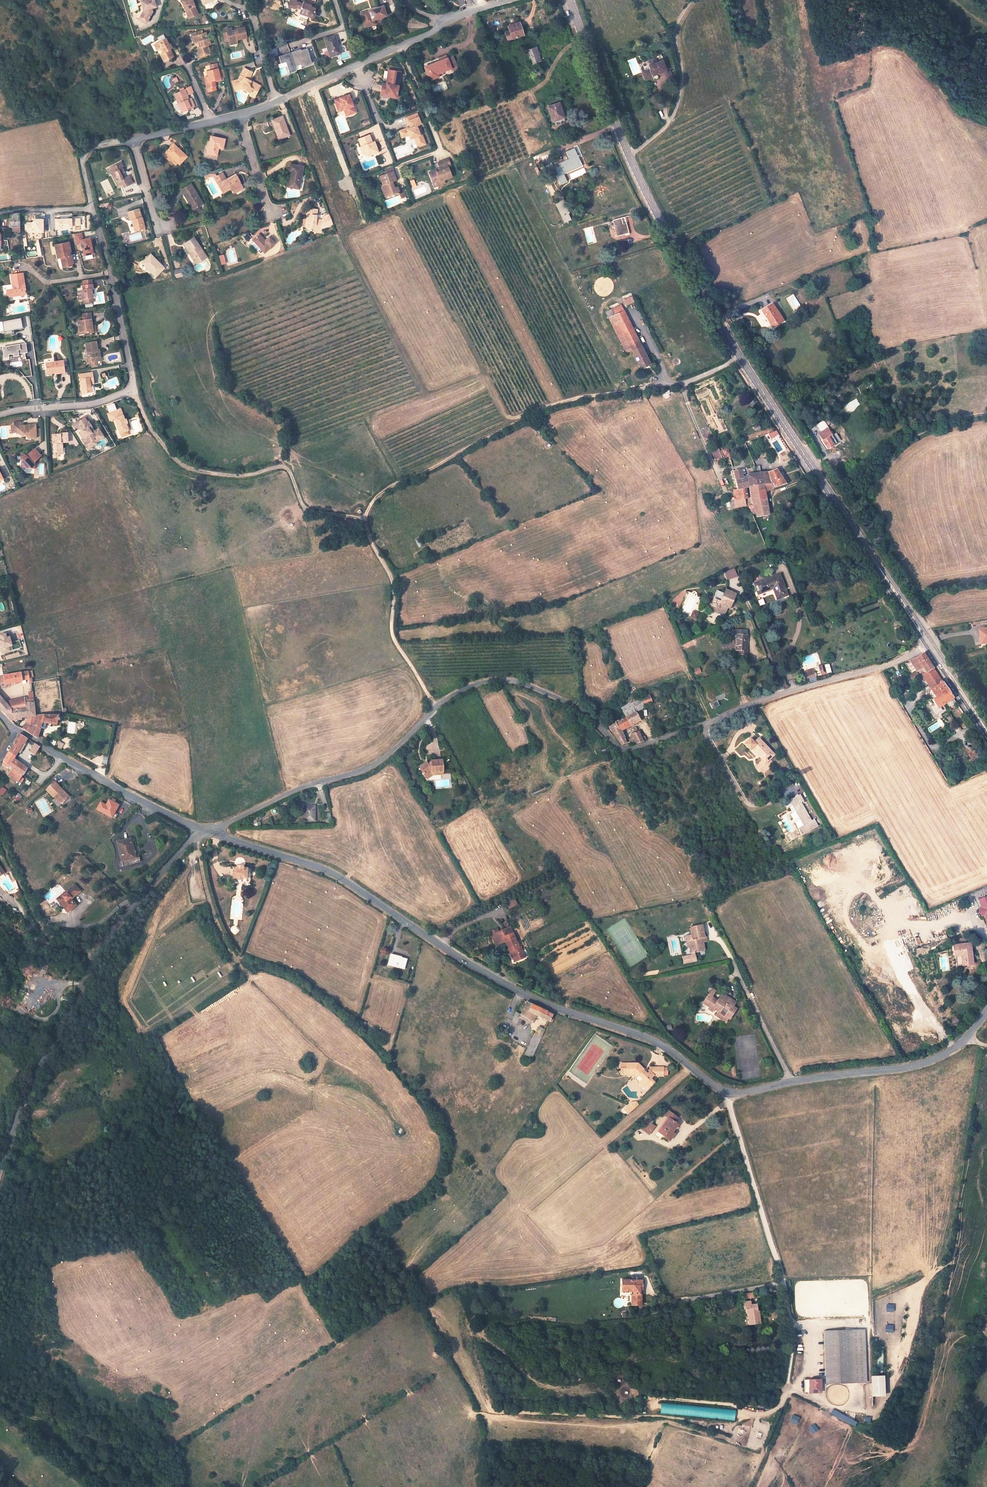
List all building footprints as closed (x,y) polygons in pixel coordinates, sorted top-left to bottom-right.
[(144,4),(141,5),(142,9),(139,16),(146,20),(152,11),(151,7),(153,6),(152,3),(155,2),(154,0),(143,0),(144,4)] [(190,17),(197,14),(192,0),(181,0),(185,10),(184,10),(187,18),(190,17)] [(312,13),(315,7),(311,5),(310,4),(307,3),(305,3),(303,2),(301,2),(298,1),(297,1),(296,1),(295,0),(288,0),(288,1),(286,2),(287,7),(292,6),(292,8),(308,14),(310,16),(311,17),(312,16),(313,16),(313,15),(313,14),(312,13)] [(380,6),(360,13),(364,26),(373,23),(372,19),(384,16),(380,6)] [(353,25),(351,18),(345,20),(347,27),(353,25)] [(506,25),(509,35),(516,33),(514,26),(515,26),(514,21),(508,22),(509,25),(506,25)] [(228,29),(228,32),(229,40),(230,43),(238,42),(238,40),(248,39),(246,27),(239,28),(239,30),(233,31),(233,28),(228,29)] [(196,40),(195,33),(202,32),(201,29),(191,31),(194,41),(196,40)] [(160,39),(156,42),(158,47),(161,45),(163,49),(159,51),(162,59),(172,54),(169,47),(172,45),(169,41),(168,41),(163,31),(157,34),(158,37),(159,36),(160,38),(160,39)] [(199,50),(200,54),(211,51),(210,43),(211,43),(209,37),(208,37),(206,31),(202,32),(195,33),(196,40),(200,39),(201,45),(198,46),(199,50)] [(334,35),(323,38),(327,52),(329,52),(330,56),(340,53),(334,35)] [(160,39),(160,38),(152,41),(155,48),(158,47),(156,42),(160,39)] [(527,57),(522,59),(525,67),(539,62),(535,47),(524,50),(527,57)] [(307,48),(279,56),(281,64),(278,64),(281,75),(288,73),(288,72),(312,66),(307,48)] [(451,57),(445,59),(443,55),(435,58),(436,60),(420,67),(422,71),(426,80),(435,76),(434,73),(448,68),(449,70),(455,68),(451,57)] [(666,69),(662,59),(646,65),(647,69),(640,71),(643,79),(650,77),(650,75),(666,69)] [(208,80),(205,81),(207,87),(216,85),(215,81),(214,79),(220,77),(224,77),(223,69),(218,70),(216,62),(209,64),(211,68),(206,69),(207,75),(208,80)] [(245,68),(238,79),(233,80),(234,84),(235,85),(237,89),(240,88),(249,93),(250,96),(254,98),(260,87),(251,81),(250,82),(248,81),(252,72),(245,68)] [(379,95),(396,98),(399,72),(387,70),(384,84),(381,83),(379,95)] [(179,102),(182,110),(192,106),(189,97),(187,98),(183,88),(172,92),(176,102),(179,102)] [(335,110),(342,107),(343,111),(346,117),(354,113),(347,96),(332,102),(335,110)] [(557,103),(546,106),(551,121),(562,117),(557,103)] [(414,136),(417,142),(425,139),(420,127),(417,128),(416,124),(421,122),(417,112),(407,117),(411,126),(407,128),(406,127),(399,130),(402,137),(409,134),(410,138),(414,136)] [(273,130),(276,138),(287,134),(279,115),(271,119),(275,130),(273,130)] [(220,148),(222,138),(209,134),(205,152),(215,154),(216,147),(220,148)] [(375,153),(374,151),(377,150),(374,142),(372,143),(368,136),(358,140),(362,148),(364,153),(370,155),(375,153)] [(164,149),(178,161),(185,154),(172,141),(164,149)] [(567,159),(556,163),(560,172),(577,165),(573,156),(576,155),(572,147),(564,151),(567,159)] [(370,155),(364,153),(362,148),(360,149),(363,155),(369,157),(379,153),(377,150),(374,151),(375,153),(370,155)] [(118,157),(116,153),(111,155),(112,157),(106,160),(108,165),(107,166),(113,178),(118,176),(120,179),(128,175),(125,167),(119,170),(116,165),(120,163),(117,157),(118,157)] [(452,166),(450,160),(449,158),(439,162),(442,169),(438,170),(437,168),(429,171),(433,181),(437,180),(439,184),(446,181),(445,178),(453,175),(449,167),(452,166)] [(290,184),(300,185),(303,162),(289,159),(288,169),(292,170),(290,184)] [(382,170),(384,175),(393,171),(391,166),(382,170)] [(214,176),(217,182),(226,178),(223,171),(216,174),(213,168),(203,171),(205,177),(210,174),(214,176)] [(396,179),(393,171),(384,175),(380,176),(382,184),(381,187),(383,190),(386,192),(387,194),(400,190),(399,186),(395,188),(392,181),(396,179)] [(236,173),(226,178),(217,182),(222,192),(231,187),(234,192),(243,187),(236,173)] [(202,203),(190,182),(180,188),(192,209),(202,203)] [(564,223),(572,219),(563,200),(555,203),(564,223)] [(323,226),(325,226),(334,222),(328,207),(322,211),(322,214),(317,213),(317,203),(312,203),(312,205),(306,205),(307,217),(309,217),(309,227),(313,227),(314,231),(323,230),(323,226)] [(133,218),(136,229),(145,226),(139,206),(127,210),(130,219),(133,218)] [(14,228),(13,214),(3,216),(3,229),(14,228)] [(626,227),(625,223),(622,223),(620,217),(612,219),(616,235),(616,236),(624,233),(624,235),(628,234),(627,227),(626,227)] [(80,218),(55,218),(55,229),(72,229),(72,226),(81,226),(80,218)] [(32,219),(32,222),(24,222),(24,233),(43,233),(43,219),(32,219)] [(82,233),(74,234),(76,244),(81,244),(83,257),(93,255),(91,237),(83,238),(82,233)] [(254,239),(267,252),(277,242),(272,236),(268,240),(261,233),(254,239)] [(192,249),(190,251),(198,263),(208,256),(195,236),(187,242),(192,249)] [(165,237),(153,239),(154,247),(160,246),(163,258),(169,257),(165,237)] [(66,254),(64,244),(50,247),(53,257),(56,256),(57,259),(59,269),(68,267),(68,266),(69,265),(67,257),(66,257),(65,254),(66,254)] [(166,267),(151,253),(143,261),(151,269),(150,270),(156,276),(166,267)] [(151,269),(143,261),(142,262),(150,270),(151,269)] [(173,270),(175,277),(182,276),(180,268),(173,270)] [(3,292),(5,299),(12,297),(11,295),(22,292),(20,285),(19,285),(16,273),(6,276),(9,290),(3,292)] [(78,292),(79,302),(84,301),(84,304),(90,304),(88,295),(87,291),(89,290),(88,286),(79,287),(79,292),(78,292)] [(623,299),(625,306),(634,303),(631,296),(623,299)] [(12,315),(30,312),(29,302),(10,304),(12,315)] [(782,322),(777,311),(774,312),(771,306),(762,310),(772,328),(782,322)] [(649,362),(623,313),(614,318),(640,367),(649,362)] [(77,323),(78,328),(79,332),(84,332),(85,335),(92,333),(92,334),(96,334),(94,326),(91,326),(89,314),(81,315),(82,322),(77,323)] [(14,332),(14,330),(22,328),(21,318),(0,321),(0,335),(14,332)] [(1,343),(3,361),(9,360),(9,356),(27,354),(26,342),(22,343),(22,341),(1,343)] [(97,359),(99,359),(98,352),(96,344),(86,346),(89,361),(87,361),(88,366),(92,365),(93,367),(98,367),(97,359)] [(62,362),(45,364),(47,374),(55,373),(55,375),(64,374),(62,362)] [(80,377),(84,396),(94,394),(93,388),(91,388),(91,386),(95,385),(93,375),(80,377)] [(121,412),(109,415),(110,422),(115,420),(120,436),(128,433),(123,415),(122,415),(121,412)] [(82,439),(85,446),(94,441),(95,444),(103,440),(99,430),(95,432),(95,433),(90,422),(89,423),(87,419),(82,421),(81,419),(74,423),(77,429),(81,427),(83,431),(80,432),(83,438),(82,439)] [(33,440),(35,437),(35,427),(26,428),(26,425),(20,426),(19,421),(13,421),(9,425),(10,433),(17,432),(17,434),(21,437),(25,437),(25,440),(33,440)] [(830,433),(826,427),(819,432),(823,438),(830,433)] [(53,442),(54,454),(58,453),(62,453),(62,441),(68,441),(67,432),(60,432),(60,434),(52,434),(52,442),(53,442)] [(827,450),(834,445),(829,437),(831,435),(830,433),(823,438),(820,440),(827,450)] [(96,445),(95,444),(94,441),(85,446),(87,450),(96,445)] [(21,466),(25,469),(30,469),(34,469),(34,462),(41,456),(34,449),(28,455),(29,456),(27,458),(23,455),(21,455),(21,466)] [(739,491),(741,501),(749,500),(747,490),(749,490),(746,477),(744,478),(745,479),(742,480),(739,471),(732,472),(738,491),(739,491)] [(770,486),(773,491),(784,488),(775,471),(768,474),(760,476),(762,487),(770,486)] [(749,490),(749,489),(762,487),(760,476),(759,476),(756,476),(746,477),(749,490)] [(773,491),(770,486),(762,487),(749,489),(753,506),(750,507),(754,514),(756,514),(757,520),(769,518),(764,494),(773,491)] [(738,576),(735,568),(725,571),(724,571),(727,580),(738,576)] [(790,595),(782,574),(756,585),(760,595),(775,589),(780,599),(790,595)] [(737,592),(727,588),(721,601),(715,598),(710,609),(725,615),(731,600),(733,601),(737,592)] [(696,619),(699,612),(692,610),(689,617),(696,619)] [(747,651),(748,636),(742,635),(742,631),(740,630),(738,631),(736,631),(735,632),(733,634),(732,638),(737,639),(736,650),(739,651),(739,655),(748,655),(748,651),(747,651)] [(7,653),(12,651),(11,647),(14,646),(12,639),(10,637),(9,637),(8,633),(0,636),(0,640),(2,640),(4,648),(6,648),(7,653)] [(908,662),(914,672),(916,671),(929,665),(922,655),(916,659),(908,662)] [(817,666),(820,675),(826,674),(824,664),(817,666)] [(919,677),(932,670),(929,665),(916,671),(919,677)] [(805,670),(809,683),(816,680),(812,668),(805,670)] [(935,710),(952,699),(932,670),(919,677),(928,692),(927,693),(933,701),(930,703),(935,710)] [(9,690),(8,684),(31,681),(29,673),(5,676),(6,683),(0,684),(0,691),(9,690)] [(716,699),(718,706),(726,703),(723,697),(726,698),(730,697),(731,694),(732,693),(734,693),(735,692),(735,690),(735,689),(735,687),(734,686),(732,685),(731,685),(729,686),(728,687),(727,688),(727,689),(727,690),(724,692),(723,691),(722,690),(720,689),(719,689),(718,690),(716,691),(716,692),(716,694),(716,695),(717,697),(718,698),(720,698),(716,699)] [(645,706),(655,702),(652,694),(642,698),(645,706)] [(25,716),(30,716),(40,715),(36,700),(26,701),(25,699),(5,702),(0,696),(0,709),(2,711),(21,708),(25,716)] [(645,706),(642,698),(636,701),(637,704),(635,706),(627,710),(630,716),(637,712),(646,707),(645,706)] [(623,707),(628,717),(630,716),(627,710),(635,706),(633,702),(623,707)] [(25,716),(21,708),(2,711),(10,720),(25,717),(25,716)] [(637,712),(630,716),(628,717),(610,726),(623,747),(628,744),(619,729),(632,722),(633,723),(641,719),(637,712)] [(951,714),(946,717),(950,724),(955,721),(951,714)] [(37,739),(38,739),(42,730),(34,726),(40,715),(30,716),(22,731),(37,739)] [(58,718),(40,715),(34,726),(42,730),(45,724),(57,726),(58,718)] [(633,733),(638,744),(649,742),(647,736),(643,737),(640,731),(633,733)] [(19,757),(28,741),(19,736),(10,753),(19,757)] [(766,764),(774,755),(760,741),(755,745),(752,743),(746,748),(752,755),(756,751),(760,756),(759,758),(766,764)] [(6,762),(15,768),(19,760),(17,760),(19,757),(10,753),(6,762)] [(15,769),(25,776),(26,776),(30,769),(19,760),(15,768),(15,769)] [(435,775),(444,775),(444,761),(431,761),(431,763),(427,765),(426,763),(420,767),(421,768),(420,769),(425,778),(432,773),(432,771),(434,771),(435,775)] [(20,783),(25,776),(15,769),(10,776),(20,783)] [(432,773),(425,778),(427,780),(435,775),(434,771),(432,771),(432,773)] [(55,797),(63,805),(70,798),(56,783),(47,792),(54,798),(55,797)] [(799,829),(803,837),(819,828),(815,820),(813,822),(802,804),(804,802),(800,795),(790,801),(794,808),(799,805),(802,810),(796,813),(804,827),(801,828),(799,829)] [(102,802),(98,808),(112,817),(120,805),(110,799),(107,804),(102,802)] [(315,805),(304,806),(305,821),(315,820),(315,805)] [(789,834),(791,840),(797,837),(794,831),(789,834)] [(122,856),(124,862),(136,859),(134,849),(135,848),(134,843),(132,843),(131,840),(120,843),(123,856),(122,856)] [(248,869),(244,869),(237,869),(232,869),(233,880),(237,880),(237,882),(243,882),(243,881),(248,881),(248,869)] [(72,900),(81,892),(76,885),(67,892),(68,894),(64,897),(62,896),(57,900),(60,903),(59,904),(67,914),(77,906),(72,900)] [(505,902),(509,909),(518,904),(514,898),(505,902)] [(978,901),(981,909),(979,910),(982,917),(984,916),(986,924),(986,898),(978,901)] [(60,914),(59,904),(48,905),(49,915),(60,914)] [(705,937),(703,925),(690,927),(692,936),(693,941),(689,941),(691,949),(692,955),(705,952),(704,943),(703,941),(705,940),(705,937)] [(483,938),(484,937),(486,941),(491,939),(495,945),(497,944),(503,955),(505,954),(511,964),(520,959),(514,948),(511,949),(501,929),(496,931),(497,933),(490,936),(489,935),(487,931),(481,934),(483,938)] [(495,945),(491,939),(486,941),(485,942),(489,948),(495,945)] [(956,958),(961,958),(962,967),(973,966),(971,945),(953,947),(955,958),(956,958)] [(505,954),(503,955),(508,965),(511,964),(505,954)] [(391,955),(388,965),(404,969),(406,961),(401,959),(402,958),(391,955)] [(713,992),(714,991),(711,988),(705,996),(712,1001),(710,1005),(714,1008),(717,1003),(721,1006),(717,1012),(727,1019),(730,1015),(732,1016),(738,1006),(735,1003),(737,999),(727,992),(726,993),(724,996),(720,994),(719,996),(713,992)] [(535,1015),(547,1019),(549,1020),(550,1017),(552,1013),(546,1010),(546,1009),(527,1001),(520,1015),(519,1019),(522,1020),(531,1024),(535,1015)] [(517,1023),(519,1019),(520,1015),(515,1013),(511,1023),(516,1025),(517,1023)] [(535,1033),(540,1035),(543,1028),(538,1026),(535,1033)] [(683,1030),(673,1029),(672,1037),(683,1038),(683,1030)] [(531,1042),(536,1044),(540,1035),(535,1033),(531,1042)] [(533,1057),(538,1045),(536,1044),(531,1042),(526,1054),(533,1057)] [(644,1068),(637,1061),(626,1062),(626,1066),(623,1066),(623,1072),(632,1072),(635,1075),(634,1077),(638,1081),(639,1080),(646,1087),(653,1080),(650,1077),(653,1073),(663,1073),(663,1065),(650,1065),(650,1069),(647,1072),(643,1069),(644,1068)] [(624,1108),(628,1113),(639,1105),(636,1100),(624,1108)] [(678,1122),(674,1119),(677,1115),(668,1108),(664,1112),(669,1115),(658,1130),(663,1133),(663,1134),(669,1139),(675,1131),(674,1130),(677,1127),(675,1126),(678,1122)] [(647,1120),(640,1128),(649,1135),(656,1126),(647,1120)] [(324,1281),(320,1277),(316,1281),(319,1286),(324,1281)] [(640,1290),(640,1279),(625,1279),(625,1284),(620,1284),(620,1290),(631,1290),(632,1293),(630,1293),(630,1304),(640,1304),(640,1293),(639,1293),(638,1290),(640,1290)] [(745,1314),(748,1326),(756,1325),(756,1321),(758,1321),(757,1315),(754,1316),(753,1313),(755,1313),(754,1306),(747,1306),(742,1307),(743,1314),(745,1314)] [(865,1381),(862,1329),(849,1330),(851,1382),(865,1381)] [(851,1382),(849,1330),(822,1331),(824,1383),(851,1382)] [(872,1396),(885,1396),(885,1375),(871,1375),(872,1396)] [(822,1393),(821,1378),(804,1379),(805,1393),(822,1393)] [(737,1409),(660,1405),(660,1419),(736,1424),(737,1409)]
